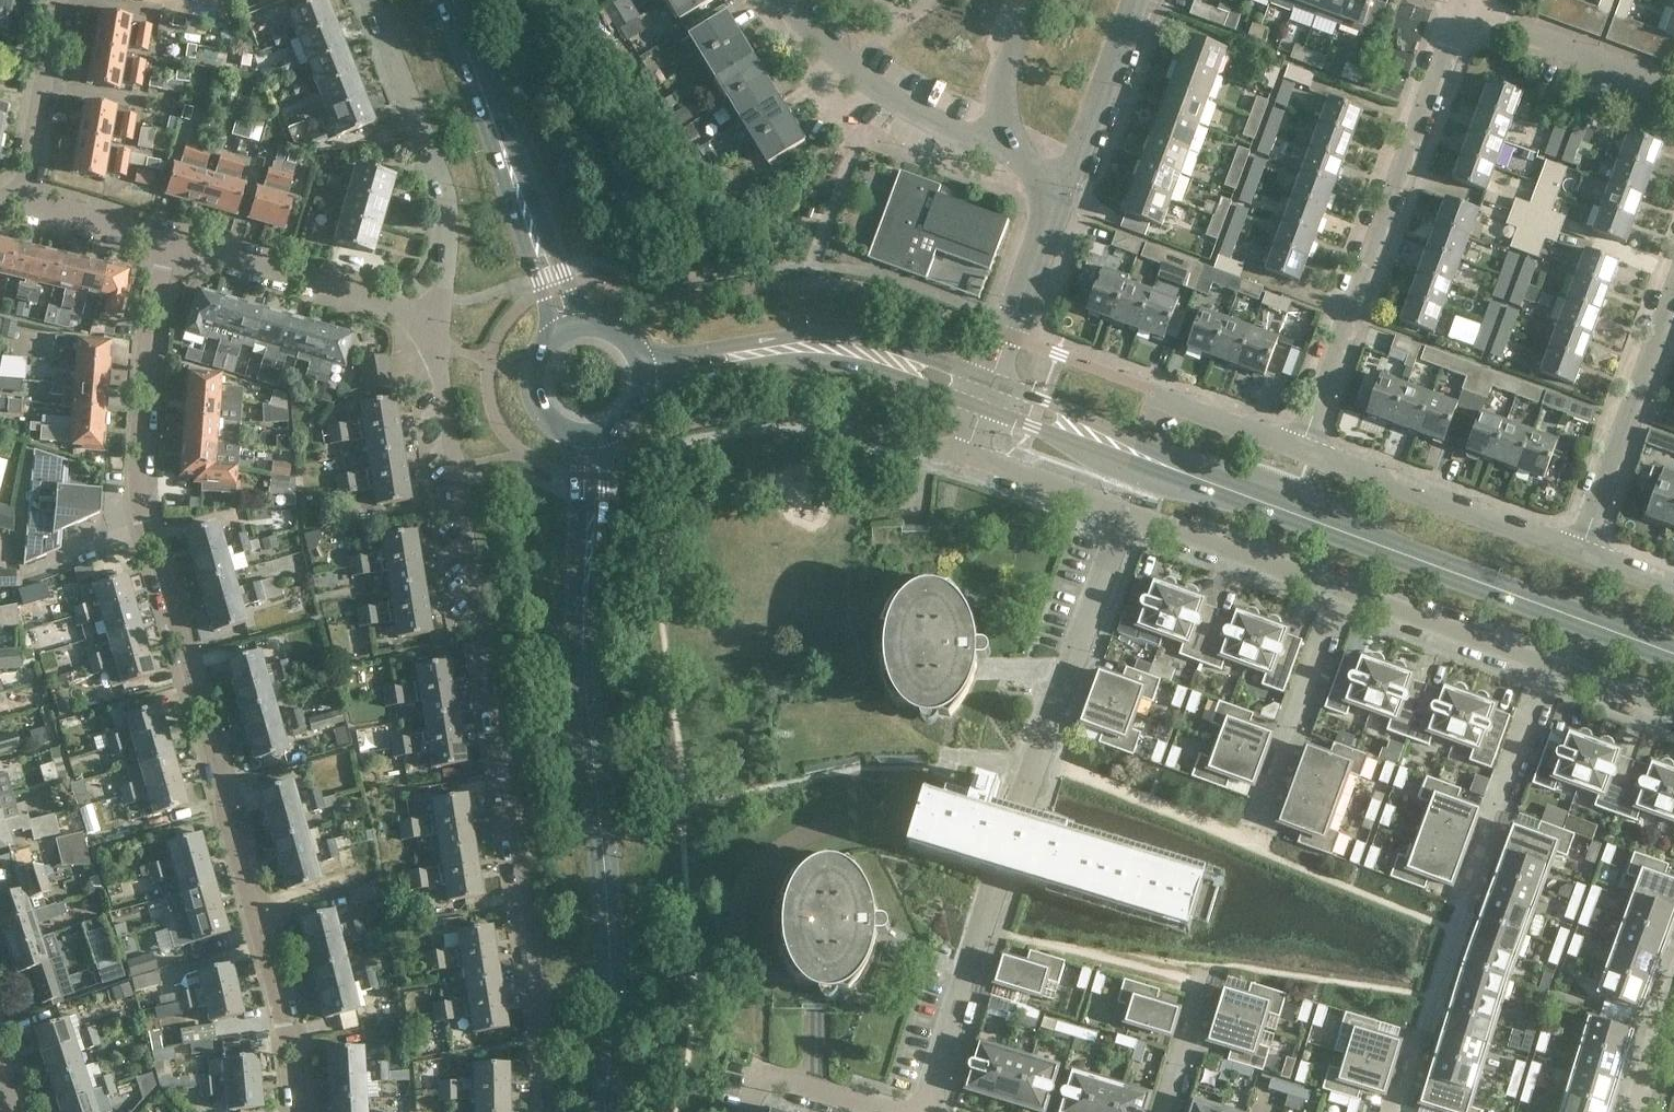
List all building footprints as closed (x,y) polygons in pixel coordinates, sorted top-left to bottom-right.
[(12,0),(0,0),(0,16),(9,18),(12,0)] [(326,16),(331,14),(325,0),(319,0),(292,11),(298,25),(293,27),(297,38),(330,25),(329,24),(326,16)] [(715,0),(669,0),(681,20),(715,0)] [(1293,12),(1294,8),(1297,0),(1272,0),(1271,3),(1293,12)] [(1294,8),(1316,16),(1322,0),(1297,0),(1294,8)] [(1347,0),(1322,0),(1316,16),(1339,24),(1347,0)] [(1363,27),(1373,0),(1347,0),(1339,24),(1361,32),(1363,27)] [(1538,14),(1550,19),(1557,0),(1544,0),(1538,14)] [(1550,19),(1563,23),(1571,0),(1557,0),(1550,19)] [(1563,23),(1575,28),(1584,3),(1575,0),(1571,0),(1563,23)] [(1609,12),(1614,0),(1602,0),(1598,9),(1609,12)] [(1616,15),(1626,19),(1633,0),(1621,0),(1616,15)] [(1216,24),(1221,11),(1194,1),(1190,14),(1216,24)] [(1584,3),(1575,28),(1587,32),(1596,8),(1584,3)] [(1609,12),(1598,9),(1596,8),(1587,32),(1600,37),(1609,12)] [(150,26),(130,22),(131,17),(100,11),(96,29),(148,38),(150,26)] [(1229,14),(1221,11),(1216,24),(1224,27),(1229,14)] [(1673,36),(1673,11),(1666,33),(1673,36)] [(728,14),(691,36),(705,59),(742,37),(728,14)] [(1626,19),(1616,15),(1606,39),(1619,44),(1628,20),(1626,19)] [(5,37),(9,18),(0,16),(0,36),(5,37)] [(173,17),(172,26),(185,27),(186,19),(173,17)] [(633,39),(646,31),(639,20),(627,28),(633,39)] [(1619,44),(1632,49),(1641,24),(1628,20),(1619,44)] [(1263,24),(1255,21),(1250,34),(1258,37),(1263,24)] [(303,52),(294,56),(298,66),(307,62),(312,60),(339,50),(339,49),(336,40),(340,38),(334,22),(329,24),(330,25),(302,36),(308,50),(303,52)] [(1258,37),(1267,40),(1271,27),(1263,24),(1258,37)] [(1632,49),(1644,53),(1653,29),(1641,24),(1632,49)] [(124,53),(125,47),(146,51),(148,38),(96,29),(93,47),(124,53)] [(1644,53),(1656,58),(1665,33),(1653,29),(1644,53)] [(284,31),(271,36),(275,46),(288,41),(284,31)] [(1667,62),(1668,62),(1673,46),(1673,36),(1666,33),(1665,33),(1656,58),(1667,62)] [(1217,75),(1227,50),(1189,36),(1180,61),(1217,75)] [(754,57),(742,37),(705,59),(717,80),(754,57)] [(187,44),(185,57),(194,59),(196,46),(187,44)] [(1305,47),(1296,44),(1292,57),(1300,60),(1305,47)] [(144,61),(123,58),(124,53),(93,47),(90,65),(142,74),(144,61)] [(339,50),(312,60),(317,75),(312,77),(316,87),(321,85),(349,74),(345,65),(350,63),(344,47),(339,49),(339,50)] [(1300,60),(1308,63),(1313,50),(1305,47),(1300,60)] [(241,54),(240,65),(249,66),(251,56),(241,54)] [(281,61),(285,71),(298,66),(294,56),(281,61)] [(730,101),(767,79),(754,57),(717,80),(730,101)] [(1170,86),(1208,100),(1217,75),(1180,61),(1170,86)] [(1325,62),(1322,70),(1327,72),(1330,64),(1325,62)] [(1289,63),(1284,77),(1310,86),(1314,72),(1289,63)] [(1268,64),(1261,83),(1273,87),(1280,68),(1268,64)] [(1346,64),(1341,77),(1357,83),(1362,70),(1346,64)] [(118,89),(119,83),(140,86),(142,74),(90,65),(87,83),(118,89)] [(349,74),(321,85),(327,100),(322,102),(326,112),(331,110),(359,99),(358,98),(355,89),(360,87),(354,72),(349,74)] [(660,72),(651,77),(656,87),(666,82),(660,72)] [(780,99),(767,79),(730,101),(743,122),(780,99)] [(1275,101),(1286,106),(1295,83),(1283,79),(1275,101)] [(291,86),(294,96),(307,90),(304,81),(291,86)] [(1513,118),(1522,93),(1490,81),(1480,106),(1513,118)] [(1161,111),(1199,125),(1208,100),(1170,86),(1161,111)] [(672,95),(665,100),(669,107),(677,103),(672,95)] [(327,140),(314,145),(316,150),(346,148),(340,135),(369,124),(365,114),(370,112),(363,96),(358,98),(359,99),(331,110),(337,124),(332,126),(336,136),(327,140)] [(1261,120),(1268,100),(1257,96),(1250,116),(1261,120)] [(1362,110),(1330,98),(1321,122),(1353,134),(1362,110)] [(793,121),(780,99),(743,122),(756,144),(793,121)] [(135,115),(114,112),(115,106),(84,100),(81,119),(133,128),(135,115)] [(313,105),(300,110),(304,120),(317,115),(313,105)] [(183,106),(180,119),(189,122),(192,109),(183,106)] [(1480,106),(1471,130),(1504,142),(1513,118),(1480,106)] [(686,107),(676,113),(682,124),(692,118),(686,107)] [(1275,133),(1283,111),(1272,107),(1264,130),(1275,133)] [(1563,136),(1573,111),(1562,107),(1553,132),(1563,136)] [(1152,137),(1190,151),(1199,125),(1161,111),(1152,137)] [(1580,143),(1590,118),(1579,114),(1570,139),(1580,143)] [(1250,116),(1243,135),(1254,139),(1261,120),(1250,116)] [(210,118),(206,131),(215,133),(218,120),(210,118)] [(109,142),(110,137),(130,140),(133,128),(81,119),(78,136),(109,142)] [(235,121),(231,134),(240,137),(244,124),(235,121)] [(793,149),(805,141),(793,121),(756,144),(769,164),(793,149)] [(1344,159),(1353,134),(1321,122),(1312,147),(1344,159)] [(244,124),(240,137),(248,139),(252,126),(244,124)] [(141,127),(137,146),(151,149),(155,129),(141,127)] [(310,135),(314,145),(327,140),(323,130),(310,135)] [(1264,130),(1256,152),(1267,156),(1275,133),(1264,130)] [(1471,130),(1462,155),(1495,167),(1504,142),(1471,130)] [(1553,132),(1545,154),(1555,158),(1563,136),(1553,132)] [(1620,157),(1653,169),(1662,144),(1629,132),(1620,157)] [(126,163),(129,151),(108,147),(109,142),(78,136),(75,154),(126,163)] [(1142,162),(1180,176),(1190,151),(1152,137),(1142,162)] [(1570,139),(1562,161),(1572,164),(1580,143),(1570,139)] [(179,165),(174,163),(165,194),(183,199),(197,149),(185,145),(179,165)] [(279,146),(275,159),(284,161),(287,148),(279,146)] [(1242,170),(1249,151),(1238,147),(1231,166),(1242,170)] [(1335,184),(1344,159),(1312,147),(1302,171),(1335,184)] [(209,173),(204,172),(210,152),(197,149),(183,199),(200,204),(209,173)] [(291,149),(287,162),(296,164),(299,152),(291,149)] [(793,149),(769,164),(776,175),(800,160),(793,149)] [(75,154),(72,173),(103,178),(104,172),(124,176),(126,163),(75,154)] [(220,155),(214,175),(209,173),(200,204),(218,209),(232,159),(220,155)] [(1453,179),(1486,191),(1495,167),(1462,155),(1453,179)] [(1257,183),(1265,160),(1255,157),(1246,179),(1257,183)] [(1644,194),(1653,169),(1620,157),(1611,182),(1644,194)] [(147,158),(146,167),(165,170),(166,163),(160,162),(160,161),(147,158)] [(244,184),(239,182),(244,162),(232,159),(218,209),(236,214),(244,184)] [(1547,161),(1538,183),(1549,187),(1557,165),(1547,161)] [(1133,187),(1171,201),(1180,176),(1142,162),(1133,187)] [(1549,187),(1560,191),(1568,169),(1557,165),(1549,187)] [(382,199),(385,190),(390,192),(394,175),(361,166),(356,181),(351,179),(348,190),(353,192),(382,200),(382,199)] [(1231,166),(1224,185),(1235,189),(1242,170),(1231,166)] [(268,169),(262,189),(257,187),(248,217),(266,222),(280,172),(268,169)] [(137,170),(134,182),(150,185),(152,173),(137,170)] [(1009,220),(948,197),(948,196),(947,195),(946,194),(945,193),(944,193),(943,193),(941,193),(940,194),(937,193),(940,185),(899,170),(867,257),(925,279),(933,257),(932,257),(935,250),(990,270),(1009,220)] [(1326,208),(1335,184),(1302,171),(1293,196),(1326,208)] [(293,197),(287,196),(293,176),(280,172),(266,222),(284,228),(293,197)] [(342,177),(329,174),(326,184),(339,188),(342,177)] [(1246,179),(1238,201),(1249,205),(1257,183),(1246,179)] [(1516,199),(1511,212),(1536,221),(1549,187),(1538,183),(1529,179),(1527,186),(1536,189),(1530,205),(1516,199)] [(1635,218),(1644,194),(1611,182),(1602,206),(1635,218)] [(1133,187),(1124,212),(1162,226),(1171,201),(1133,187)] [(1561,230),(1566,218),(1552,212),(1560,191),(1549,187),(1536,221),(1561,230)] [(801,188),(788,195),(797,210),(810,203),(801,188)] [(344,205),(341,215),(346,217),(374,225),(375,225),(377,216),(382,217),(387,201),(382,199),(382,200),(353,192),(349,207),(344,205)] [(1317,233),(1326,208),(1293,196),(1284,221),(1317,233)] [(1224,220),(1231,201),(1219,197),(1212,217),(1224,220)] [(1446,198),(1437,223),(1470,235),(1478,238),(1483,226),(1474,223),(1479,210),(1446,198)] [(335,203),(321,199),(318,209),(332,213),(335,203)] [(1239,232),(1248,208),(1237,204),(1228,228),(1239,232)] [(1635,218),(1602,206),(1593,231),(1626,243),(1635,218)] [(1510,249),(1524,254),(1536,221),(1511,212),(1506,225),(1517,229),(1510,249)] [(336,231),(333,242),(367,251),(370,241),(375,242),(380,226),(375,225),(374,225),(346,217),(341,232),(336,231)] [(1212,217),(1206,236),(1217,240),(1224,220),(1212,217)] [(1308,257),(1317,233),(1284,221),(1275,245),(1308,257)] [(1524,254),(1538,259),(1546,239),(1557,243),(1561,230),(1536,221),(1524,254)] [(1437,223),(1428,247),(1461,260),(1470,235),(1437,223)] [(324,239),(327,229),(314,225),(311,235),(324,239)] [(1228,228),(1214,268),(1239,276),(1244,263),(1230,258),(1239,232),(1228,228)] [(1137,255),(1142,242),(1116,232),(1112,246),(1137,255)] [(8,275),(16,243),(0,239),(0,273),(8,275)] [(16,243),(8,275),(25,279),(24,284),(19,282),(15,297),(26,300),(38,248),(16,243)] [(1162,263),(1167,251),(1146,243),(1141,255),(1162,263)] [(1266,270),(1299,282),(1308,257),(1275,245),(1266,270)] [(1428,247),(1419,272),(1452,284),(1461,260),(1428,247)] [(36,286),(37,282),(53,286),(60,253),(38,248),(26,300),(37,302),(41,288),(36,286)] [(1577,274),(1610,286),(1619,262),(1586,250),(1577,274)] [(1167,251),(1162,263),(1188,273),(1183,285),(1195,289),(1200,277),(1204,264),(1167,251)] [(1520,255),(1509,251),(1500,274),(1511,278),(1520,255)] [(48,305),(44,322),(66,328),(67,324),(71,311),(83,259),(60,253),(53,286),(65,289),(60,308),(48,305)] [(1537,261),(1526,257),(1518,280),(1529,284),(1537,261)] [(71,311),(67,324),(75,326),(79,323),(81,313),(86,294),(99,297),(107,264),(83,259),(71,311)] [(99,297),(107,299),(104,310),(119,313),(129,270),(107,264),(99,297)] [(1204,264),(1200,277),(1195,289),(1207,294),(1212,281),(1238,291),(1243,278),(1239,276),(1214,268),(1204,264)] [(1130,276),(1104,266),(1087,311),(1113,320),(1127,282),(1130,276)] [(1419,272),(1410,297),(1443,309),(1452,284),(1419,272)] [(1500,274),(1492,298),(1502,302),(1511,278),(1500,274)] [(1601,311),(1610,286),(1577,274),(1568,299),(1601,311)] [(1243,278),(1238,291),(1258,299),(1263,286),(1243,278)] [(1520,308),(1529,284),(1518,280),(1509,304),(1520,308)] [(1138,329),(1152,291),(1127,282),(1113,320),(1138,329)] [(184,331),(207,338),(210,327),(219,295),(197,288),(184,331)] [(1164,339),(1178,301),(1152,291),(1138,329),(1164,339)] [(1262,304),(1287,313),(1292,302),(1266,292),(1262,304)] [(219,295),(210,327),(226,332),(225,335),(221,334),(212,366),(221,369),(226,353),(241,301),(219,295)] [(1401,321),(1434,333),(1443,309),(1410,297),(1401,321)] [(1592,335),(1601,311),(1568,299),(1559,323),(1592,335)] [(1502,304),(1491,300),(1482,323),(1493,327),(1502,304)] [(226,353),(221,369),(232,372),(233,373),(241,344),(252,347),(252,346),(264,308),(241,301),(226,353)] [(1519,310),(1508,306),(1500,329),(1510,333),(1519,310)] [(264,308),(252,346),(265,350),(256,380),(266,383),(271,366),(286,315),(264,308)] [(1202,310),(1188,348),(1213,357),(1227,319),(1202,310)] [(271,366),(266,383),(276,386),(281,369),(285,357),(297,361),(299,353),(308,321),(286,315),(271,366)] [(93,319),(89,333),(104,334),(104,333),(112,335),(115,323),(107,323),(93,319)] [(1253,328),(1227,319),(1213,357),(1239,366),(1253,328)] [(299,353),(297,361),(308,364),(304,376),(315,379),(330,327),(308,321),(299,353)] [(1474,347),(1485,351),(1493,327),(1482,323),(1474,347)] [(1582,360),(1592,335),(1559,323),(1550,348),(1582,360)] [(344,366),(353,334),(330,327),(315,379),(326,382),(331,363),(344,366)] [(1277,341),(1278,338),(1253,328),(1239,366),(1264,376),(1277,341)] [(1491,353),(1502,357),(1510,333),(1500,329),(1491,353)] [(1278,338),(1277,341),(1292,346),(1295,339),(1280,334),(1278,338)] [(1396,335),(1391,349),(1408,355),(1405,365),(1413,368),(1416,358),(1421,345),(1396,335)] [(72,343),(77,344),(76,362),(109,365),(111,341),(56,336),(55,347),(72,349),(72,343)] [(1425,346),(1420,360),(1442,368),(1447,354),(1425,346)] [(203,352),(188,348),(184,359),(199,363),(203,352)] [(1582,360),(1550,348),(1541,373),(1573,385),(1582,360)] [(1447,354),(1442,368),(1466,377),(1462,389),(1475,394),(1484,368),(1447,354)] [(390,384),(385,355),(360,359),(365,388),(390,384)] [(76,362),(75,373),(53,372),(52,383),(107,387),(109,365),(76,362)] [(1484,368),(1475,394),(1487,398),(1491,386),(1516,395),(1520,382),(1484,368)] [(219,392),(221,373),(188,371),(186,395),(241,399),(241,388),(224,386),(223,392),(219,392)] [(1381,376),(1367,413),(1392,423),(1407,385),(1381,376)] [(1516,395),(1538,403),(1543,390),(1520,382),(1516,395)] [(62,407),(72,408),(106,411),(107,387),(52,383),(51,394),(63,395),(62,407)] [(1418,432),(1432,394),(1407,385),(1392,423),(1418,432)] [(273,390),(268,405),(286,410),(285,394),(273,390)] [(1547,391),(1542,404),(1567,414),(1572,401),(1547,391)] [(1444,442),(1458,404),(1432,394),(1418,432),(1444,442)] [(186,395),(184,417),(217,420),(239,421),(241,399),(186,395)] [(380,427),(397,424),(392,398),(360,403),(363,419),(357,420),(357,421),(348,422),(350,432),(380,427)] [(286,410),(268,405),(269,423),(287,422),(286,410)] [(41,427),(104,432),(106,411),(72,408),(71,418),(42,416),(42,423),(41,427)] [(1481,456),(1492,460),(1506,422),(1481,412),(1466,453),(1468,458),(1476,461),(1480,459),(1481,456)] [(238,444),(239,433),(221,431),(221,437),(216,437),(217,420),(184,417),(182,441),(238,444)] [(81,443),(81,446),(95,450),(102,451),(104,432),(41,427),(42,423),(29,422),(29,430),(41,431),(40,440),(81,443)] [(348,422),(338,424),(339,433),(350,432),(348,422)] [(1518,469),(1532,431),(1506,422),(1492,460),(1518,469)] [(338,424),(327,426),(329,435),(339,433),(338,424)] [(384,452),(401,449),(397,424),(380,427),(350,432),(351,441),(360,439),(360,440),(366,440),(368,455),(384,452)] [(1557,441),(1532,431),(1518,469),(1544,479),(1557,441)] [(339,433),(341,442),(351,441),(350,432),(339,433)] [(330,444),(341,442),(339,433),(329,435),(330,444)] [(276,436),(275,450),(288,452),(288,437),(276,436)] [(182,441),(181,463),(214,465),(236,467),(238,444),(182,441)] [(71,526),(99,514),(101,489),(65,486),(68,461),(33,449),(23,564),(60,548),(60,546),(61,526),(71,522),(71,526)] [(358,482),(388,477),(405,475),(401,449),(384,452),(368,455),(371,469),(365,470),(365,471),(356,473),(358,482)] [(288,476),(289,464),(271,461),(270,473),(288,476)] [(181,463),(180,475),(194,477),(193,480),(202,480),(202,482),(201,491),(234,493),(236,467),(214,465),(181,463)] [(1673,519),(1673,472),(1664,468),(1653,497),(1649,496),(1644,512),(1647,513),(1646,516),(1672,526),(1673,519)] [(356,473),(346,474),(347,484),(358,482),(356,473)] [(346,474),(335,476),(337,485),(347,484),(346,474)] [(269,475),(267,493),(286,495),(288,477),(269,475)] [(409,500),(405,475),(388,477),(358,482),(359,491),(368,490),(368,491),(374,490),(376,506),(409,500)] [(347,484),(349,493),(359,491),(358,482),(347,484)] [(338,495),(349,493),(347,484),(337,485),(338,495)] [(189,506),(201,507),(201,498),(190,497),(189,506)] [(14,532),(14,508),(0,504),(0,529),(14,532)] [(294,509),(261,511),(262,528),(295,525),(294,509)] [(223,548),(216,523),(185,532),(192,557),(223,548)] [(370,564),(402,559),(418,557),(414,531),(381,536),(384,551),(378,552),(378,553),(368,555),(370,564)] [(245,532),(229,537),(231,546),(248,541),(245,532)] [(275,535),(261,539),(264,551),(278,547),(275,535)] [(248,541),(231,546),(234,555),(251,550),(259,548),(257,539),(248,541)] [(223,548),(192,557),(199,582),(230,573),(226,558),(234,555),(231,546),(223,548)] [(368,555),(358,557),(359,566),(370,564),(368,555)] [(358,557),(347,558),(349,568),(359,566),(358,557)] [(389,587),(406,584),(422,582),(418,557),(402,559),(370,564),(371,573),(381,572),(381,573),(387,572),(389,587)] [(359,566),(361,575),(371,573),(370,564),(359,566)] [(350,577),(361,575),(359,566),(349,568),(350,577)] [(0,570),(0,586),(16,586),(16,570),(0,570)] [(230,573),(199,582),(206,607),(238,598),(246,596),(243,586),(235,589),(230,573)] [(97,601),(90,603),(92,612),(100,610),(132,601),(125,576),(93,585),(97,601)] [(271,578),(243,586),(246,596),(262,591),(274,587),(271,578)] [(1159,647),(1164,635),(1163,635),(1180,590),(1176,589),(1176,588),(1177,586),(1176,584),(1176,583),(1175,581),(1174,580),(1172,579),(1169,578),(1168,578),(1167,578),(1165,579),(1164,580),(1163,581),(1162,582),(1161,583),(1154,581),(1150,592),(1133,586),(1117,632),(1159,647)] [(422,582),(406,584),(389,587),(392,602),(386,603),(386,604),(377,605),(378,615),(426,607),(422,582)] [(974,680),(975,675),(977,665),(973,664),(973,658),(983,659),(985,658),(986,658),(987,657),(989,656),(989,655),(990,654),(991,652),(991,651),(991,650),(991,648),(990,646),(989,645),(987,643),(985,642),(983,642),(973,642),(972,636),(977,635),(973,621),(968,608),(960,595),(950,584),(928,589),(928,596),(897,597),(889,608),(882,625),(885,626),(885,625),(889,625),(888,628),(887,633),(886,639),(886,645),(885,650),(886,656),(886,662),(887,667),(888,673),(889,675),(885,675),(882,676),(889,692),(892,697),(897,704),(928,704),(928,712),(950,716),(960,705),(968,692),(974,680)] [(262,591),(246,596),(249,605),(265,600),(282,595),(279,586),(274,587),(262,591)] [(1164,635),(1183,642),(1179,655),(1200,662),(1217,617),(1201,611),(1205,600),(1198,597),(1198,596),(1199,594),(1199,593),(1198,592),(1198,590),(1197,589),(1196,588),(1195,588),(1194,587),(1193,586),(1191,586),(1190,586),(1187,587),(1186,588),(1185,589),(1184,590),(1183,591),(1180,590),(1163,635),(1164,635)] [(1,607),(15,605),(12,588),(0,591),(0,607),(1,607)] [(238,598),(206,607),(213,632),(245,623),(240,607),(249,605),(246,596),(238,598)] [(100,610),(92,612),(95,621),(103,619),(104,624),(107,633),(107,634),(139,625),(132,601),(100,610)] [(90,603),(73,608),(75,617),(92,612),(90,603)] [(0,607),(0,616),(3,629),(18,626),(17,604),(15,605),(0,607)] [(377,605),(366,607),(368,616),(378,615),(377,605)] [(366,607),(356,609),(357,618),(368,616),(366,607)] [(426,607),(378,615),(380,624),(389,622),(390,623),(395,622),(397,638),(430,633),(426,607)] [(47,608),(23,614),(26,626),(50,619),(47,608)] [(1221,670),(1226,658),(1246,665),(1262,620),(1259,619),(1259,618),(1259,617),(1259,615),(1259,614),(1259,613),(1258,612),(1257,611),(1256,609),(1255,609),(1253,608),(1252,608),(1250,608),(1248,609),(1247,609),(1245,611),(1245,612),(1244,613),(1237,611),(1232,622),(1217,617),(1200,662),(1221,670)] [(78,626),(95,621),(92,612),(75,617),(78,626)] [(368,616),(369,625),(380,624),(378,615),(368,616)] [(359,627),(369,625),(368,616),(357,618),(359,627)] [(1246,665),(1266,672),(1261,685),(1283,693),(1300,647),(1284,641),(1288,630),(1281,627),(1281,626),(1281,624),(1281,623),(1281,622),(1281,621),(1280,620),(1279,618),(1278,618),(1277,617),(1275,616),(1274,616),(1273,616),(1270,617),(1268,618),(1267,619),(1266,621),(1262,620),(1246,665)] [(146,649),(139,625),(107,634),(114,658),(146,649)] [(0,649),(0,670),(22,668),(21,662),(21,652),(20,648),(0,649)] [(110,670),(106,671),(111,687),(122,684),(153,675),(146,649),(114,658),(108,660),(110,670)] [(104,651),(87,656),(90,666),(107,661),(104,651)] [(257,651),(226,660),(233,686),(265,677),(272,675),(269,665),(262,668),(257,651)] [(1387,666),(1384,664),(1384,663),(1384,662),(1384,660),(1384,659),(1383,657),(1381,656),(1380,655),(1379,654),(1377,654),(1375,654),(1374,654),(1373,655),(1372,655),(1370,656),(1369,658),(1369,659),(1361,656),(1357,668),(1341,662),(1324,708),(1346,716),(1351,703),(1371,711),(1387,666)] [(1134,670),(1148,675),(1152,665),(1138,659),(1134,670)] [(107,661),(90,666),(92,675),(106,671),(110,670),(108,660),(107,661)] [(289,670),(286,661),(269,665),(272,675),(289,670)] [(406,694),(436,689),(452,687),(448,661),(415,666),(418,682),(412,682),(413,683),(404,685),(406,694)] [(1371,711),(1391,718),(1386,730),(1407,738),(1424,692),(1408,687),(1413,675),(1405,672),(1406,671),(1406,670),(1406,669),(1406,668),(1405,666),(1405,665),(1404,664),(1403,663),(1401,662),(1400,662),(1399,662),(1397,662),(1395,662),(1393,663),(1392,665),(1391,666),(1391,667),(1387,666),(1371,711)] [(1099,671),(1090,697),(1135,713),(1140,698),(1153,702),(1161,679),(1148,675),(1134,670),(1126,667),(1122,679),(1099,671)] [(272,675),(275,684),(291,679),(289,670),(272,675)] [(65,675),(53,678),(56,690),(69,687),(65,675)] [(265,677),(233,686),(240,710),(272,701),(265,677)] [(1429,746),(1433,733),(1453,741),(1470,696),(1466,695),(1467,693),(1467,692),(1467,690),(1466,689),(1465,687),(1465,686),(1464,685),(1462,684),(1461,684),(1459,684),(1457,684),(1455,684),(1454,685),(1453,686),(1452,687),(1452,688),(1451,689),(1444,686),(1440,698),(1424,692),(1407,738),(1429,746)] [(404,685),(393,686),(394,696),(406,694),(404,685)] [(394,696),(393,686),(382,688),(383,698),(394,696)] [(1180,710),(1188,689),(1179,686),(1171,706),(1180,710)] [(424,717),(440,715),(456,712),(452,687),(436,689),(406,694),(407,703),(416,702),(416,703),(421,702),(424,717)] [(1195,715),(1202,694),(1193,691),(1185,711),(1195,715)] [(1453,741),(1473,748),(1469,760),(1491,768),(1508,723),(1491,717),(1495,705),(1488,702),(1488,701),(1489,700),(1489,699),(1488,697),(1488,696),(1487,695),(1485,693),(1484,693),(1483,692),(1481,692),(1480,692),(1478,692),(1476,693),(1474,695),(1474,696),(1473,697),(1470,696),(1453,741)] [(394,696),(396,705),(407,703),(406,694),(394,696)] [(385,707),(396,705),(394,696),(383,698),(385,707)] [(1135,713),(1090,697),(1081,722),(1103,730),(1099,743),(1133,755),(1142,732),(1129,728),(1135,713)] [(272,701),(240,710),(247,735),(279,726),(272,701)] [(1218,743),(1263,759),(1272,734),(1249,725),(1254,713),(1219,701),(1211,723),(1223,728),(1218,743)] [(130,731),(122,733),(125,742),(133,740),(164,731),(157,706),(126,715),(130,731)] [(303,719),(300,709),(284,714),(287,723),(303,719)] [(339,710),(308,720),(311,730),(343,721),(339,710)] [(456,712),(440,715),(424,717),(426,732),(420,733),(421,734),(412,735),(414,745),(460,737),(456,712)] [(287,723),(290,732),(306,728),(303,719),(287,723)] [(349,742),(344,725),(332,729),(337,746),(349,742)] [(247,735),(254,759),(286,750),(279,726),(247,735)] [(43,727),(29,731),(33,745),(48,741),(43,727)] [(1532,783),(1554,791),(1558,779),(1578,786),(1595,741),(1591,740),(1592,738),(1592,737),(1591,735),(1591,734),(1590,732),(1588,731),(1587,730),(1585,730),(1584,729),(1583,729),(1581,730),(1579,731),(1577,732),(1577,734),(1576,735),(1569,732),(1565,743),(1549,737),(1532,783)] [(140,765),(171,756),(164,731),(133,740),(140,765)] [(18,747),(14,733),(0,736),(0,752),(18,747)] [(122,733),(106,738),(108,747),(125,742),(122,733)] [(412,735),(401,737),(402,746),(414,745),(412,735)] [(402,746),(401,737),(390,739),(391,748),(402,746)] [(464,763),(460,737),(414,745),(415,754),(424,753),(424,754),(429,753),(432,768),(464,763)] [(1578,786),(1598,794),(1594,806),(1615,814),(1632,767),(1616,762),(1620,751),(1613,748),(1613,746),(1613,745),(1613,744),(1613,743),(1612,741),(1611,740),(1610,739),(1608,738),(1606,737),(1605,737),(1603,738),(1601,739),(1599,740),(1599,741),(1598,743),(1595,741),(1578,786)] [(1151,762),(1160,765),(1168,744),(1158,741),(1151,762)] [(111,756),(127,751),(125,742),(108,747),(111,756)] [(1307,746),(1303,757),(1297,772),(1342,789),(1348,773),(1360,778),(1368,755),(1334,742),(1329,755),(1307,746)] [(1253,785),(1257,774),(1263,759),(1218,743),(1212,758),(1200,754),(1191,776),(1226,789),(1231,777),(1253,785)] [(402,746),(404,756),(415,754),(414,745),(402,746)] [(393,757),(404,756),(402,746),(391,748),(393,757)] [(1174,770),(1182,749),(1172,746),(1165,767),(1174,770)] [(1379,752),(1377,758),(1385,761),(1388,755),(1379,752)] [(140,765),(126,768),(131,783),(137,781),(139,790),(178,779),(171,756),(140,765)] [(1641,809),(1661,816),(1673,780),(1673,770),(1673,765),(1673,764),(1673,763),(1672,762),(1672,761),(1670,760),(1669,760),(1667,760),(1666,760),(1664,760),(1663,760),(1662,761),(1661,762),(1660,763),(1659,765),(1652,762),(1648,773),(1632,767),(1615,814),(1636,821),(1641,809)] [(10,793),(7,781),(17,778),(14,766),(2,770),(0,762),(0,796),(10,793)] [(1387,786),(1395,765),(1385,762),(1378,783),(1387,786)] [(1402,791),(1410,770),(1400,767),(1392,787),(1402,791)] [(1291,780),(1287,793),(1289,794),(1288,797),(1333,813),(1342,789),(1297,772),(1294,781),(1291,780)] [(1205,875),(1047,827),(1036,824),(1022,819),(1007,815),(991,810),(1000,781),(978,774),(969,803),(928,790),(928,789),(927,789),(909,848),(910,848),(910,847),(982,869),(990,872),(1004,876),(1019,881),(1030,884),(1187,932),(1187,933),(1188,933),(1193,919),(1207,924),(1220,881),(1206,876),(1206,874),(1205,874),(1205,875)] [(1479,809),(1457,801),(1461,789),(1426,776),(1418,799),(1430,803),(1425,819),(1470,835),(1479,809)] [(178,779),(139,790),(142,800),(149,798),(154,814),(186,805),(178,779)] [(1661,816),(1673,821),(1673,780),(1661,816)] [(131,783),(120,786),(121,791),(123,795),(139,790),(137,781),(131,783)] [(266,815),(297,806),(290,781),(259,790),(266,815)] [(123,795),(125,804),(142,800),(139,790),(123,795)] [(319,790),(302,795),(305,804),(321,799),(319,790)] [(27,814),(24,803),(14,806),(10,793),(0,796),(0,821),(27,814)] [(422,827),(469,820),(464,794),(432,799),(435,815),(429,816),(420,818),(422,827)] [(321,799),(305,804),(308,813),(324,808),(337,805),(334,796),(321,799)] [(1279,822),(1302,831),(1297,843),(1332,856),(1340,833),(1328,828),(1333,813),(1288,797),(1279,822)] [(1381,803),(1372,799),(1364,820),(1374,823),(1381,803)] [(297,806),(266,815),(273,840),(304,831),(300,815),(308,813),(305,804),(297,806)] [(1388,829),(1396,808),(1386,804),(1379,825),(1388,829)] [(89,805),(82,807),(84,815),(91,813),(89,805)] [(0,821),(0,847),(11,844),(8,833),(23,828),(24,832),(30,830),(33,839),(59,833),(54,814),(29,820),(27,814),(0,821)] [(420,818),(409,820),(411,829),(422,827),(420,818)] [(1461,860),(1464,851),(1467,852),(1471,839),(1469,838),(1470,835),(1425,819),(1416,843),(1461,860)] [(411,829),(409,820),(398,821),(400,831),(411,829)] [(440,850),(456,848),(473,845),(469,820),(422,827),(423,837),(432,835),(432,836),(438,835),(440,850)] [(1541,821),(1536,833),(1514,825),(1504,851),(1549,867),(1555,852),(1567,856),(1575,834),(1541,821)] [(411,829),(412,838),(423,837),(422,827),(411,829)] [(401,840),(412,838),(411,829),(400,831),(401,840)] [(311,855),(304,831),(273,840),(280,864),(311,855)] [(90,866),(83,833),(55,840),(63,866),(90,866)] [(166,842),(174,867),(205,858),(198,833),(166,842)] [(320,843),(316,844),(319,853),(335,848),(350,844),(347,835),(333,839),(320,843)] [(1584,859),(1593,862),(1600,843),(1591,840),(1584,859)] [(1366,844),(1356,841),(1349,862),(1358,865),(1366,844)] [(1600,860),(1608,864),(1616,844),(1607,841),(1600,860)] [(1637,845),(1634,852),(1645,856),(1649,845),(1642,842),(1637,845)] [(1451,885),(1455,874),(1461,860),(1416,843),(1410,858),(1398,854),(1390,877),(1424,889),(1429,877),(1451,885)] [(335,848),(319,853),(322,862),(338,857),(341,868),(356,864),(350,844),(335,848)] [(430,878),(460,873),(477,870),(473,845),(456,848),(440,850),(443,865),(437,866),(437,867),(428,868),(430,878)] [(1371,846),(1363,867),(1373,871),(1380,850),(1371,846)] [(1496,873),(1541,890),(1549,867),(1504,851),(1496,873)] [(0,855),(0,863),(1,867),(13,863),(9,852),(0,855)] [(1638,879),(1633,894),(1673,909),(1673,880),(1665,877),(1669,864),(1645,856),(1634,852),(1626,874),(1638,879)] [(311,855),(280,864),(287,889),(318,880),(311,855)] [(181,892),(212,883),(205,858),(174,867),(181,892)] [(165,860),(148,865),(151,874),(167,869),(165,860)] [(869,969),(874,956),(877,942),(873,941),(873,935),(884,935),(885,935),(887,934),(888,933),(889,932),(890,931),(891,930),(891,929),(891,928),(891,926),(891,925),(891,924),(890,922),(889,921),(888,920),(886,919),(885,919),(880,919),(874,898),(869,885),(861,872),(851,861),(828,866),(828,873),(798,873),(789,885),(782,901),(785,902),(790,902),(788,907),(787,913),(786,918),(786,921),(786,927),(786,933),(786,935),(787,941),(788,946),(789,952),(785,952),(785,951),(782,952),(789,969),(797,981),(828,981),(828,988),(851,993),(860,982),(869,969)] [(40,894),(51,891),(42,864),(14,867),(21,888),(0,895),(0,919),(2,922),(44,908),(40,894)] [(428,868),(417,870),(419,879),(430,878),(428,868)] [(153,883),(170,878),(167,869),(151,874),(153,883)] [(419,879),(417,870),(406,872),(408,881),(419,879)] [(477,870),(460,873),(430,878),(431,887),(440,886),(440,887),(446,886),(448,901),(481,896),(477,870)] [(1488,896),(1533,912),(1541,890),(1496,873),(1488,896)] [(419,879),(420,889),(431,887),(430,878),(419,879)] [(409,890),(420,889),(419,879),(408,881),(409,890)] [(377,882),(350,889),(354,906),(381,899),(377,882)] [(181,892),(164,897),(168,912),(179,909),(181,918),(219,908),(212,883),(181,892)] [(1578,903),(1584,886),(1575,883),(1569,900),(1578,903)] [(1592,907),(1599,888),(1590,885),(1583,904),(1592,907)] [(1624,919),(1669,935),(1673,921),(1673,909),(1633,894),(1624,919)] [(1480,918),(1525,934),(1533,912),(1488,896),(1480,918)] [(1569,900),(1563,917),(1572,920),(1578,903),(1569,900)] [(44,908),(2,922),(5,932),(3,936),(5,942),(9,944),(10,947),(40,937),(34,919),(44,915),(45,920),(59,916),(59,915),(66,913),(62,902),(55,905),(44,908)] [(1583,904),(1576,923),(1585,926),(1592,907),(1583,904)] [(184,928),(168,932),(173,948),(195,942),(226,933),(219,908),(181,918),(184,928)] [(168,912),(162,914),(165,923),(181,918),(179,909),(168,912)] [(331,910),(299,918),(306,943),(338,935),(347,933),(345,923),(335,926),(331,910)] [(167,932),(184,928),(181,918),(165,923),(167,932)] [(1516,957),(1525,934),(1480,918),(1471,940),(1516,957)] [(364,928),(362,919),(345,923),(347,933),(364,928)] [(1615,943),(1660,960),(1669,935),(1624,919),(1615,943)] [(125,922),(113,925),(117,937),(128,933),(125,922)] [(454,948),(446,949),(447,959),(456,957),(494,951),(490,926),(457,931),(460,946),(454,947),(454,948)] [(103,928),(86,934),(98,970),(115,964),(103,928)] [(347,933),(350,942),(366,938),(364,928),(347,933)] [(1561,948),(1567,931),(1559,928),(1553,945),(1561,948)] [(1565,953),(1573,956),(1581,937),(1572,934),(1565,953)] [(312,968),(344,960),(338,935),(306,943),(312,968)] [(48,961),(40,937),(10,947),(11,951),(9,954),(11,960),(15,962),(18,973),(31,968),(43,1003),(72,993),(60,957),(48,961)] [(1471,940),(1468,951),(1463,963),(1509,978),(1516,957),(1471,940)] [(1615,943),(1606,968),(1651,984),(1660,960),(1615,943)] [(1553,945),(1547,962),(1555,965),(1561,948),(1553,945)] [(446,949),(435,951),(436,960),(447,959),(446,949)] [(1046,980),(1059,984),(1066,961),(1030,950),(1026,963),(1003,956),(995,983),(1041,996),(1046,980)] [(436,960),(435,951),(424,953),(425,962),(436,960)] [(456,957),(447,959),(449,968),(457,967),(458,968),(463,967),(465,982),(498,977),(494,951),(456,957)] [(152,955),(126,962),(131,977),(156,970),(152,955)] [(436,960),(438,970),(449,968),(447,959),(436,960)] [(318,993),(350,985),(344,960),(312,968),(318,993)] [(427,971),(438,970),(436,960),(425,962),(427,971)] [(124,976),(119,963),(98,970),(102,983),(124,976)] [(201,987),(196,988),(198,998),(203,996),(235,989),(229,963),(197,971),(201,987)] [(1463,963),(1459,976),(1456,986),(1502,1000),(1509,978),(1463,963)] [(1086,990),(1092,969),(1083,966),(1076,987),(1086,990)] [(1606,968),(1597,993),(1610,998),(1607,1006),(1629,1014),(1632,1006),(1642,1010),(1651,984),(1606,968)] [(374,969),(358,973),(360,982),(377,978),(374,969)] [(1546,990),(1552,973),(1543,970),(1537,988),(1546,990)] [(1101,995),(1107,973),(1098,971),(1091,992),(1101,995)] [(155,972),(133,978),(136,990),(159,984),(155,972)] [(462,998),(454,1000),(455,1009),(464,1008),(502,1002),(498,977),(465,982),(468,997),(462,997),(462,998)] [(360,982),(362,991),(364,991),(379,987),(377,978),(360,982)] [(1160,989),(1125,979),(1118,1002),(1130,1006),(1125,1022),(1171,1036),(1179,1009),(1156,1002),(1160,989)] [(350,985),(318,993),(325,1018),(357,1010),(354,998),(365,995),(364,991),(362,991),(360,982),(350,985)] [(128,983),(112,988),(116,1001),(132,995),(128,983)] [(1267,1013),(1279,1017),(1286,994),(1251,983),(1247,995),(1224,988),(1216,1015),(1262,1028),(1267,1013)] [(1456,986),(1453,998),(1449,1009),(1495,1023),(1502,1000),(1456,986)] [(179,992),(160,997),(162,1006),(179,1002),(198,998),(196,988),(179,992)] [(1537,988),(1532,1005),(1541,1008),(1546,990),(1537,988)] [(203,996),(198,998),(200,1007),(205,1006),(209,1022),(241,1014),(235,989),(203,996)] [(198,998),(179,1002),(181,1011),(183,1011),(200,1007),(198,998)] [(1307,1023),(1313,1002),(1304,999),(1297,1020),(1307,1023)] [(454,1000),(443,1002),(444,1011),(455,1009),(454,1000)] [(162,1006),(157,1007),(159,1018),(171,1015),(181,1013),(181,1011),(179,1002),(162,1006)] [(444,1011),(443,1002),(432,1003),(433,1013),(444,1011)] [(464,1008),(455,1009),(457,1018),(465,1017),(466,1018),(471,1017),(474,1033),(506,1028),(502,1002),(464,1008)] [(1015,1024),(1018,1013),(1021,1005),(1011,1002),(1005,1021),(1015,1024)] [(1328,1006),(1319,1003),(1312,1024),(1322,1027),(1328,1006)] [(1041,1011),(1021,1005),(1018,1013),(1038,1020),(1041,1011)] [(444,1011),(446,1020),(457,1018),(455,1009),(444,1011)] [(1495,1023),(1449,1009),(1443,1032),(1488,1045),(1495,1023)] [(435,1022),(446,1020),(444,1011),(433,1013),(435,1022)] [(1377,1035),(1381,1022),(1346,1012),(1339,1035),(1351,1039),(1347,1054),(1393,1068),(1400,1042),(1377,1035)] [(1602,1021),(1589,1017),(1581,1043),(1627,1057),(1634,1031),(1624,1028),(1627,1020),(1604,1013),(1602,1021)] [(1533,1034),(1538,1017),(1529,1014),(1524,1031),(1533,1034)] [(65,1018),(34,1028),(42,1053),(81,1040),(78,1031),(80,1031),(75,1015),(65,1018)] [(1228,1060),(1234,1062),(1254,1068),(1263,1071),(1270,1048),(1258,1044),(1262,1028),(1216,1015),(1208,1041),(1231,1048),(1228,1060)] [(1058,1022),(1055,1030),(1075,1036),(1077,1027),(1058,1022)] [(80,1031),(78,1031),(81,1040),(97,1035),(94,1026),(80,1031)] [(1075,1036),(1083,1038),(1095,1042),(1097,1033),(1077,1027),(1075,1036)] [(1534,1049),(1543,1052),(1549,1033),(1540,1030),(1534,1049)] [(1518,1048),(1527,1051),(1533,1034),(1524,1031),(1518,1048)] [(1436,1054),(1481,1068),(1488,1045),(1443,1032),(1436,1054)] [(1135,1049),(1138,1040),(1118,1034),(1115,1043),(1135,1049)] [(84,1049),(100,1044),(97,1035),(81,1040),(84,1049)] [(81,1040),(42,1053),(50,1077),(81,1067),(76,1052),(84,1049),(81,1040)] [(1138,1040),(1135,1049),(1132,1060),(1141,1063),(1147,1043),(1138,1040)] [(993,1096),(1007,1051),(981,1043),(975,1060),(974,1061),(972,1061),(971,1062),(970,1063),(969,1064),(969,1066),(969,1067),(970,1068),(970,1069),(971,1070),(972,1071),(967,1089),(993,1096)] [(1627,1057),(1581,1043),(1573,1068),(1619,1082),(1627,1057)] [(361,1047),(328,1048),(329,1075),(362,1073),(369,1072),(369,1063),(362,1063),(361,1047)] [(167,1048),(151,1050),(152,1060),(153,1065),(157,1076),(172,1074),(168,1048),(167,1048)] [(1032,1058),(1007,1051),(993,1096),(1002,1099),(1001,1103),(1014,1107),(1015,1103),(1018,1104),(1032,1058)] [(1322,1089),(1330,1091),(1351,1098),(1358,1099),(1362,1087),(1385,1094),(1393,1068),(1347,1054),(1342,1069),(1329,1066),(1322,1089)] [(1436,1054),(1432,1066),(1429,1077),(1474,1091),(1481,1068),(1436,1054)] [(223,1058),(225,1084),(258,1081),(255,1055),(223,1058)] [(1290,1079),(1296,1058),(1287,1055),(1280,1076),(1290,1079)] [(1054,1085),(1053,1084),(1058,1066),(1032,1058),(1018,1104),(1044,1111),(1049,1094),(1051,1094),(1053,1093),(1054,1092),(1055,1090),(1055,1089),(1055,1088),(1055,1087),(1054,1086),(1054,1085)] [(1228,1082),(1231,1071),(1234,1062),(1228,1060),(1224,1059),(1218,1079),(1228,1082)] [(1304,1083),(1311,1062),(1301,1059),(1295,1081),(1304,1083)] [(1519,1080),(1524,1062),(1515,1060),(1510,1077),(1519,1080)] [(386,1062),(369,1063),(369,1072),(386,1071),(386,1062)] [(1254,1068),(1234,1062),(1231,1071),(1252,1077),(1254,1068)] [(1534,1083),(1540,1064),(1531,1062),(1525,1081),(1534,1083)] [(469,1080),(460,1081),(460,1090),(469,1090),(507,1089),(507,1063),(474,1063),(474,1079),(469,1079),(469,1080)] [(89,1091),(81,1067),(50,1077),(58,1102),(89,1091)] [(1611,1107),(1619,1082),(1573,1068),(1566,1093),(1611,1107)] [(386,1071),(369,1072),(370,1082),(387,1081),(408,1080),(407,1070),(386,1071)] [(1064,1098),(1060,1111),(1088,1111),(1099,1078),(1073,1070),(1067,1088),(1066,1088),(1065,1088),(1064,1089),(1063,1089),(1062,1091),(1061,1092),(1061,1094),(1061,1095),(1062,1096),(1062,1097),(1063,1097),(1064,1098)] [(362,1073),(329,1075),(331,1100),(364,1098),(363,1082),(370,1082),(369,1072),(362,1073)] [(111,1074),(94,1080),(97,1089),(114,1083),(111,1074)] [(200,1075),(164,1079),(166,1090),(201,1086),(201,1087),(218,1085),(217,1075),(200,1077),(200,1075)] [(1482,1110),(1470,1106),(1474,1091),(1429,1077),(1421,1103),(1444,1110),(1443,1111),(1482,1111),(1482,1110)] [(1505,1094),(1513,1097),(1519,1080),(1510,1077),(1505,1094)] [(1088,1111),(1116,1111),(1124,1086),(1099,1078),(1088,1111)] [(1271,1080),(1268,1088),(1287,1094),(1290,1085),(1271,1080)] [(260,1107),(258,1081),(225,1084),(228,1111),(260,1107)] [(449,1090),(449,1081),(437,1081),(438,1090),(449,1090)] [(460,1081),(449,1081),(449,1090),(460,1090),(460,1081)] [(1519,1100),(1528,1103),(1534,1083),(1525,1081),(1519,1100)] [(100,1098),(117,1092),(114,1083),(97,1089),(100,1098)] [(201,1087),(202,1096),(219,1094),(218,1085),(201,1087)] [(1287,1094),(1307,1100),(1310,1091),(1290,1085),(1287,1094)] [(1116,1111),(1145,1111),(1150,1094),(1124,1086),(1116,1111)] [(460,1090),(460,1100),(469,1099),(469,1100),(475,1100),(475,1111),(508,1111),(507,1089),(469,1090),(460,1090)] [(438,1100),(449,1100),(449,1090),(438,1090),(438,1100)] [(449,1090),(449,1100),(460,1100),(460,1090),(449,1090)] [(58,1102),(61,1111),(96,1111),(89,1091),(58,1102)] [(1348,1107),(1351,1098),(1330,1091),(1327,1101),(1348,1107)] [(1566,1093),(1560,1111),(1610,1111),(1611,1107),(1566,1093)] [(364,1098),(331,1100),(331,1111),(364,1111),(364,1098)] [(1347,1111),(1357,1111),(1361,1100),(1358,1099),(1351,1098),(1348,1107),(1347,1111)] [(1220,1108),(1194,1100),(1190,1111),(1219,1111),(1220,1108)]
